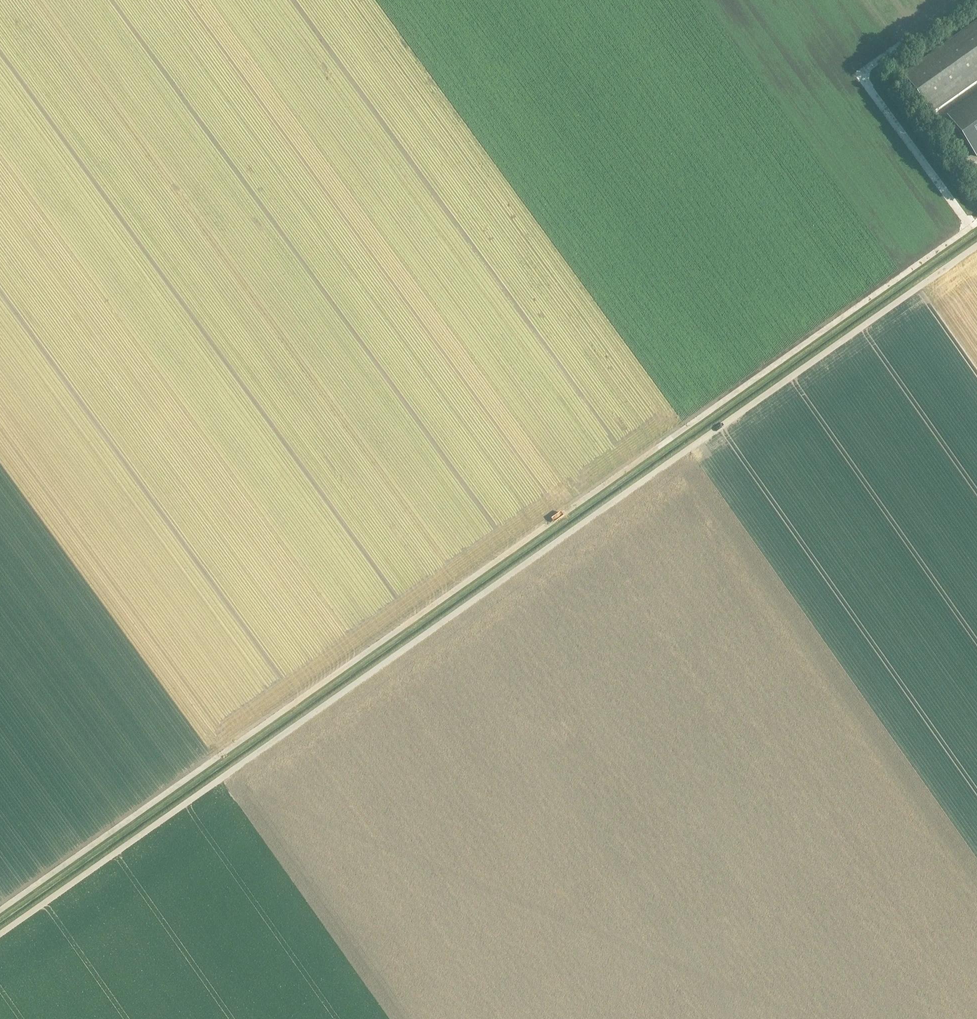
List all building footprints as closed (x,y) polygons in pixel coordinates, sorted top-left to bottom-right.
[(902,76),(930,115),(976,82),(976,23),(902,76)] [(948,116),(976,156),(976,96),(948,116)]
